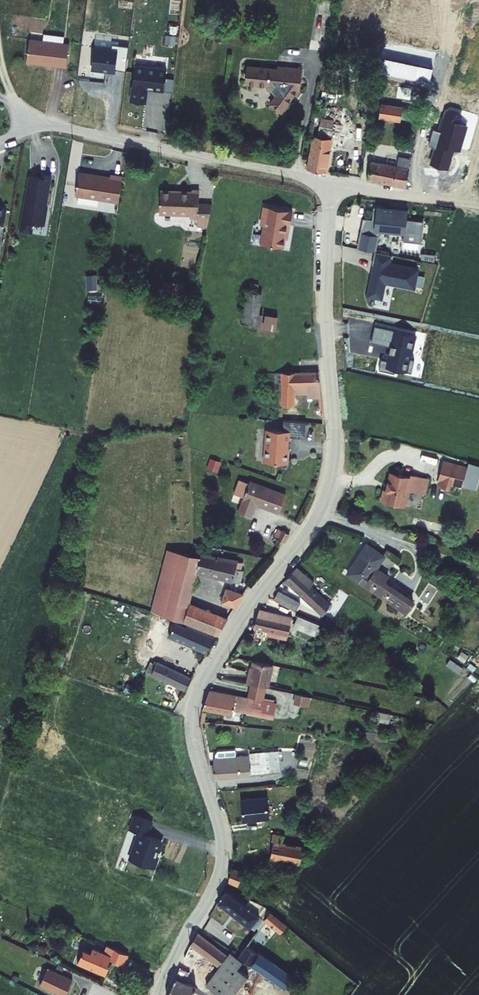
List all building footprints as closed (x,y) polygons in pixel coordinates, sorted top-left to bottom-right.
[(72,69),(75,47),(69,46),(70,39),(50,36),(49,44),(35,43),(33,64),(72,69)] [(122,72),(132,73),(135,48),(118,46),(118,52),(100,50),(98,71),(122,73),(122,72)] [(257,55),(253,73),(276,78),(282,89),(275,97),(285,106),(303,86),(307,87),(312,63),(287,58),(286,62),(257,55)] [(172,70),(141,67),(137,103),(152,104),(153,90),(170,92),(172,70)] [(385,102),(381,116),(404,121),(408,105),(385,102)] [(408,105),(404,121),(423,125),(426,109),(408,105)] [(326,117),(324,125),(339,128),(340,120),(326,117)] [(318,136),(312,167),(331,172),(337,137),(323,134),(322,136),(318,136)] [(375,160),(372,180),(409,187),(416,155),(397,152),(396,156),(381,153),(379,161),(375,160)] [(77,203),(120,210),(124,184),(112,183),(112,185),(81,180),(77,203)] [(44,186),(33,183),(28,209),(30,209),(26,230),(37,232),(47,234),(49,222),(47,222),(55,183),(45,181),(44,186)] [(201,207),(194,205),(193,208),(163,201),(158,223),(189,229),(188,232),(195,233),(193,241),(206,243),(210,222),(198,220),(201,207)] [(30,209),(28,209),(22,239),(35,242),(37,232),(26,230),(30,209)] [(3,254),(10,215),(0,214),(0,253),(3,254)] [(300,222),(272,216),(268,234),(271,235),(267,253),(290,258),(294,236),(297,236),(300,222)] [(393,258),(376,254),(374,267),(377,267),(376,271),(377,271),(377,276),(373,278),(369,298),(384,301),(387,285),(416,291),(420,271),(391,265),(393,258)] [(250,328),(266,330),(268,317),(270,302),(263,301),(264,296),(254,295),(250,328)] [(266,332),(278,334),(279,319),(268,317),(266,330),(266,332)] [(309,403),(323,403),(323,400),(321,375),(287,380),(285,411),(297,410),(297,400),(309,400),(309,403)] [(306,443),(307,426),(284,425),(284,435),(267,434),(265,467),(280,468),(280,473),(292,474),(292,463),(289,463),(290,453),(290,446),(290,442),(306,443)] [(211,456),(207,467),(218,471),(223,460),(211,456)] [(463,474),(439,468),(434,485),(459,491),(463,474)] [(409,476),(409,478),(389,476),(386,494),(383,493),(381,505),(405,508),(407,492),(415,493),(418,477),(409,476)] [(427,478),(418,477),(415,493),(425,494),(427,478)] [(259,509),(282,516),(288,500),(242,485),(237,500),(247,503),(242,517),(254,522),(259,509)] [(281,550),(286,536),(282,535),(276,548),(281,550)] [(286,552),(294,539),(287,535),(286,536),(281,550),(286,552)] [(346,576),(401,620),(410,609),(384,587),(387,583),(377,573),(385,562),(368,548),(346,576)] [(170,571),(198,577),(202,561),(168,553),(161,584),(167,585),(170,571)] [(201,577),(243,585),(246,573),(243,572),(244,568),(204,560),(201,577)] [(296,574),(305,582),(313,590),(317,585),(300,569),(296,574)] [(161,584),(153,614),(186,626),(191,607),(198,577),(170,571),(167,585),(161,584)] [(318,609),(326,613),(331,608),(313,590),(305,582),(296,574),(289,584),(311,606),(318,609)] [(224,607),(238,611),(247,597),(228,592),(224,607)] [(274,603),(296,615),(300,607),(279,594),(274,603)] [(146,616),(148,609),(138,606),(136,613),(146,616)] [(311,606),(322,617),(325,614),(326,613),(318,609),(311,606)] [(191,607),(186,626),(221,637),(232,619),(191,607)] [(412,611),(410,609),(401,620),(403,622),(412,611)] [(256,632),(291,639),(296,619),(261,612),(256,632)] [(310,634),(319,638),(322,627),(299,618),(297,624),(311,630),(310,634)] [(148,675),(189,695),(194,683),(154,663),(166,639),(211,655),(218,638),(193,630),(191,634),(176,629),(174,635),(169,634),(171,631),(158,624),(140,659),(153,665),(148,675)] [(191,634),(193,630),(178,625),(176,629),(191,634)] [(273,667),(254,663),(252,674),(250,674),(247,686),(253,687),(268,690),(273,667)] [(268,690),(253,687),(250,700),(270,704),(272,691),(268,690)] [(297,692),(294,702),(309,705),(312,695),(297,692)] [(236,713),(239,698),(211,693),(204,712),(234,717),(235,712),(236,713)] [(242,714),(275,720),(278,706),(270,704),(250,700),(239,698),(236,713),(242,714)] [(383,711),(380,719),(388,721),(391,714),(383,711)] [(252,776),(283,774),(282,759),(264,760),(264,755),(252,756),(253,759),(239,760),(239,751),(223,753),(216,759),(217,763),(214,763),(216,782),(253,778),(252,776)] [(245,824),(270,820),(267,799),(242,804),(245,824)] [(132,865),(156,874),(161,862),(156,860),(159,851),(161,852),(163,845),(150,841),(155,827),(137,821),(132,835),(141,838),(132,865)] [(281,872),(295,874),(301,866),(299,865),(306,851),(284,846),(287,840),(274,837),(273,842),(274,843),(271,860),(283,863),(281,872)] [(283,863),(271,860),(269,869),(281,872),(283,863)] [(232,885),(242,889),(247,875),(234,870),(232,885)] [(203,932),(253,968),(267,950),(270,953),(272,951),(276,945),(263,934),(270,925),(284,937),(290,930),(266,910),(251,902),(246,908),(227,894),(218,906),(258,936),(247,951),(210,923),(203,932)] [(192,949),(182,970),(190,976),(200,955),(215,966),(224,954),(200,936),(191,947),(192,949)] [(267,950),(253,968),(287,993),(302,972),(272,951),(270,953),(267,950)] [(128,971),(132,960),(110,951),(107,958),(96,953),(94,958),(87,955),(81,969),(109,980),(113,969),(112,969),(113,965),(128,971)] [(215,994),(241,994),(250,983),(251,981),(232,967),(237,961),(228,953),(203,985),(215,994)] [(186,984),(190,976),(182,970),(171,994),(196,994),(199,990),(186,984)] [(44,990),(55,994),(72,994),(77,985),(52,973),(44,990)] [(268,983),(261,991),(250,983),(241,994),(285,994),(268,983)]
